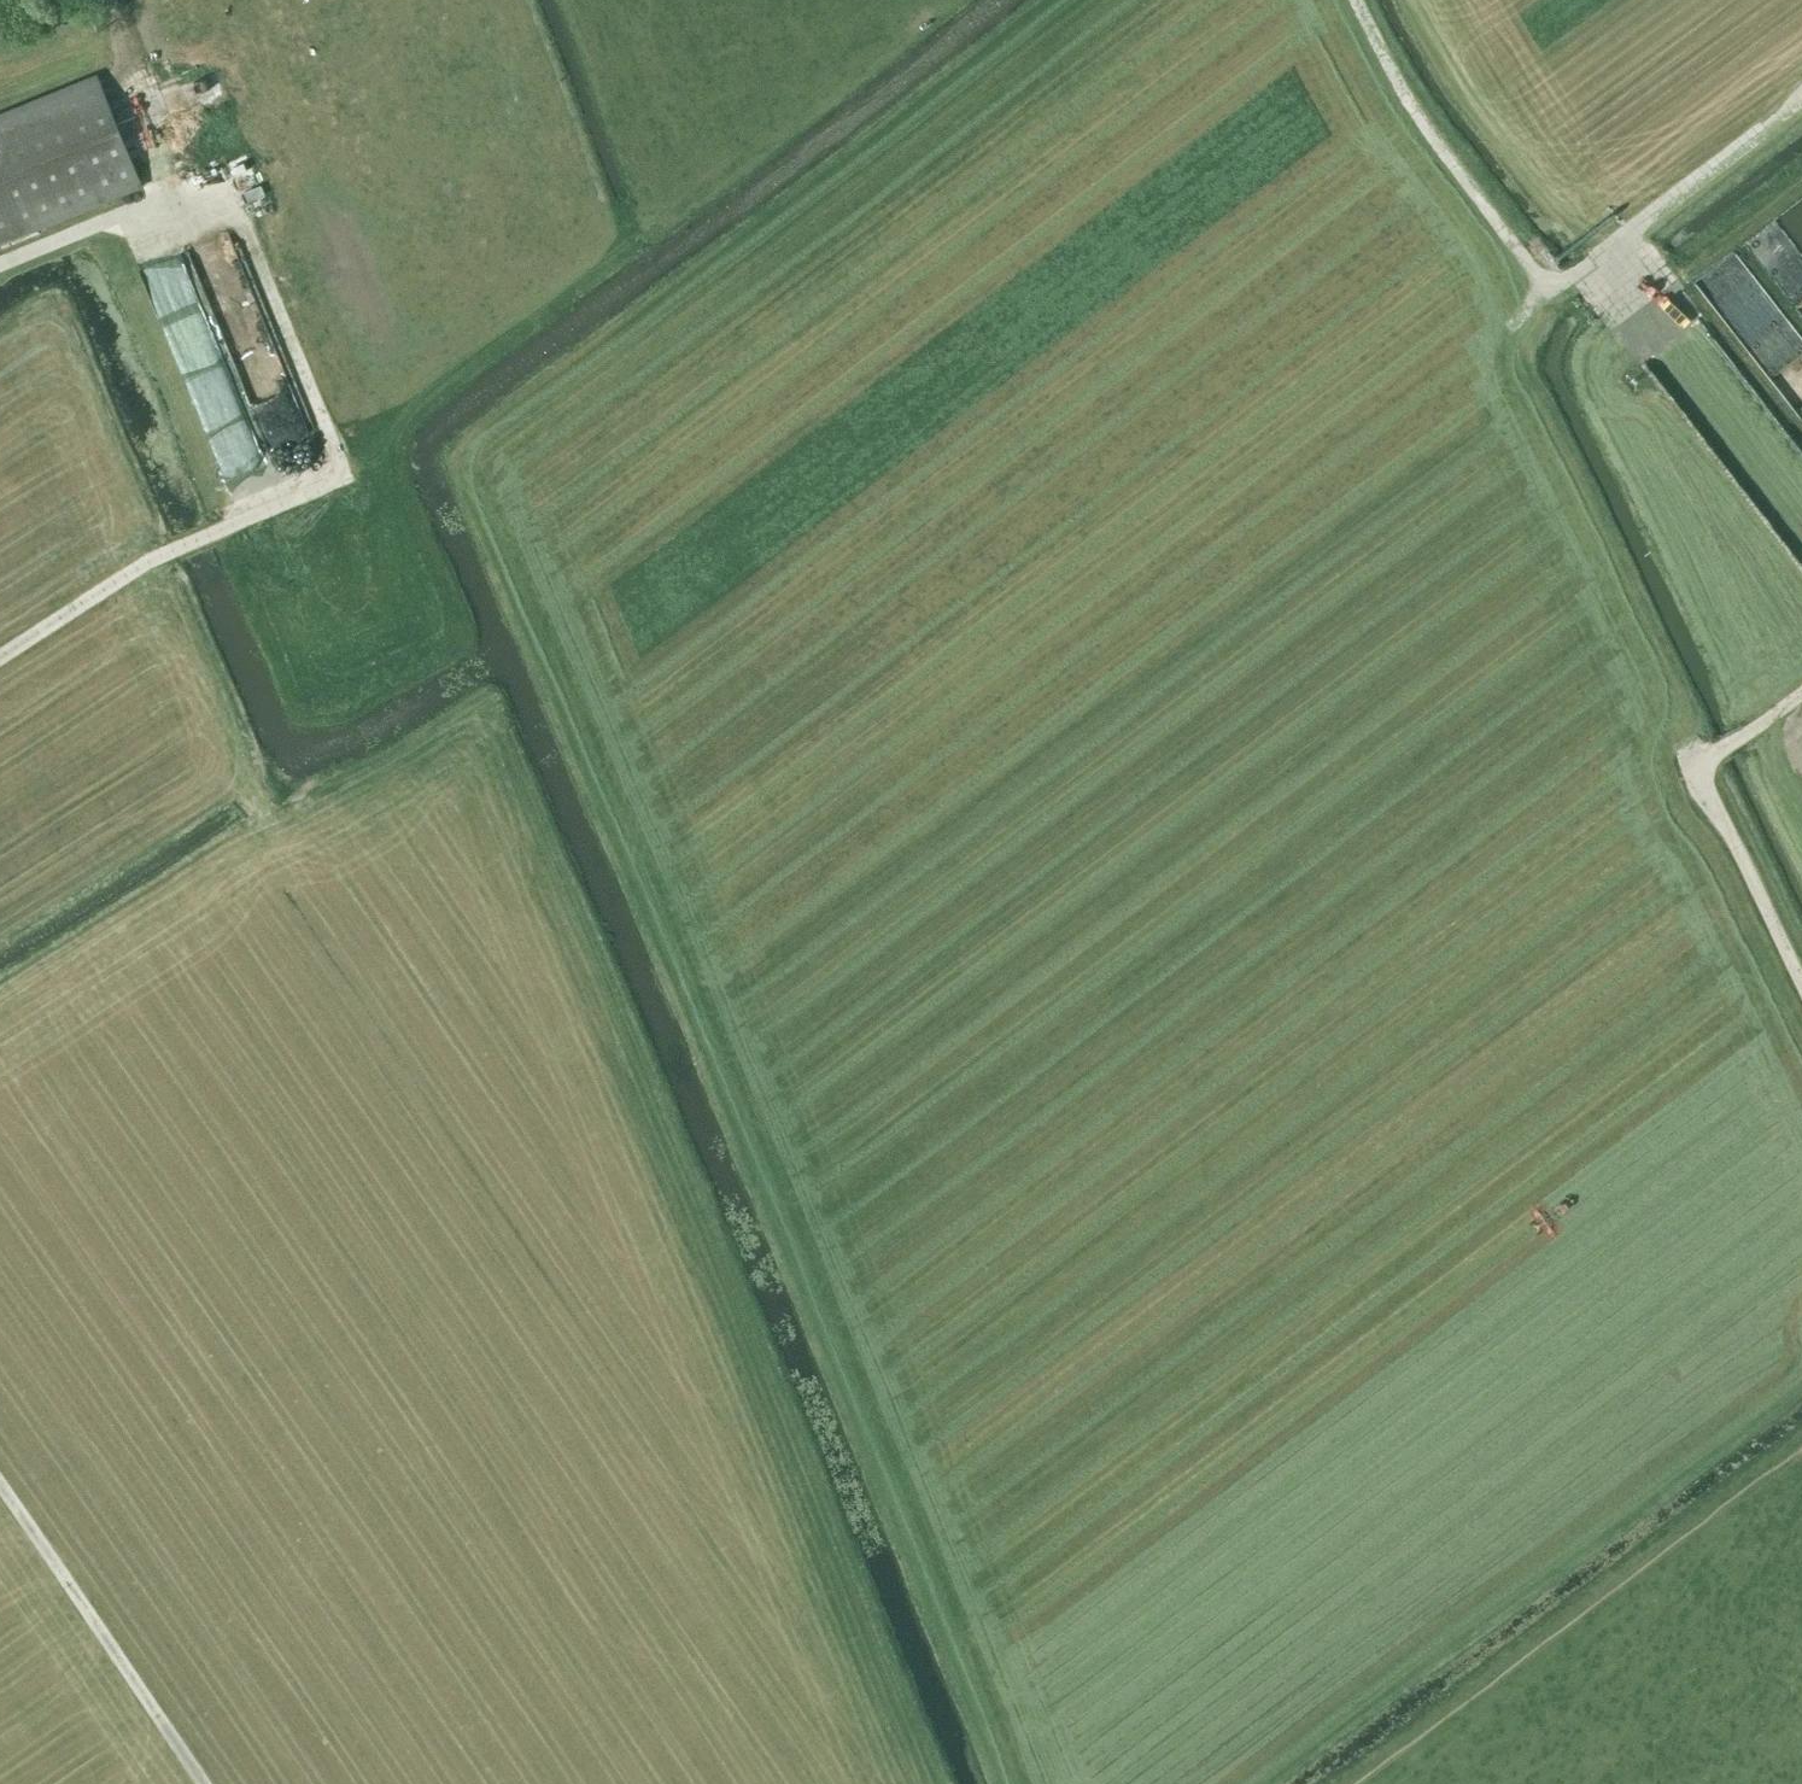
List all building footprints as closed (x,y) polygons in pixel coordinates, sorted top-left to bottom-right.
[(142,187),(96,76),(0,116),(0,246),(142,187)] [(1801,252),(1801,207),(1779,221),(1798,254),(1801,252)] [(234,364),(255,432),(295,419),(236,234),(180,252),(198,311),(167,320),(166,315),(165,315),(209,454),(226,448),(209,396),(197,400),(189,373),(204,368),(195,338),(212,332),(223,368),(234,364)] [(1747,270),(1715,291),(1765,364),(1787,348),(1781,340),(1791,333),(1747,270)]
